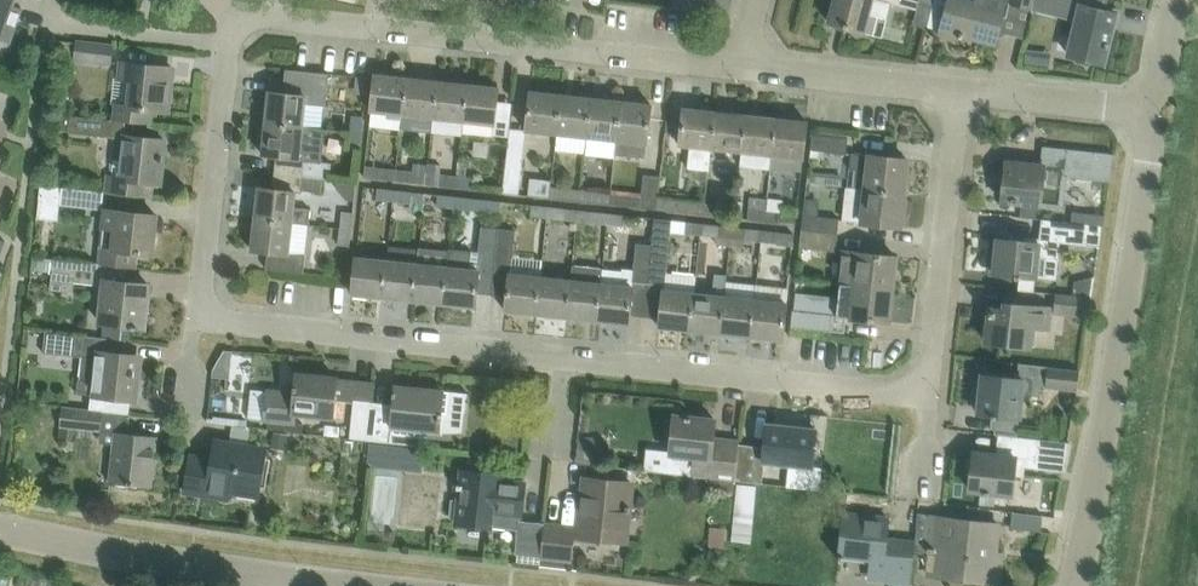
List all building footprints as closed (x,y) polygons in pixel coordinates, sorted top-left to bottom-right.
[(10,42),(22,7),(12,3),(13,0),(0,0),(0,39),(10,42)] [(669,9),(694,13),(695,13),(698,2),(698,0),(671,0),(669,9)] [(920,0),(835,0),(829,22),(864,31),(869,14),(887,18),(891,3),(918,10),(920,0)] [(928,28),(942,31),(942,33),(963,39),(964,34),(994,42),(1000,19),(1005,0),(951,0),(950,1),(947,0),(935,0),(928,28)] [(1010,2),(1033,9),(1036,0),(1010,0),(1010,2)] [(1081,6),(1069,54),(1078,57),(1077,61),(1089,64),(1090,60),(1104,63),(1117,14),(1102,10),(1105,0),(1055,0),(1081,6)] [(77,53),(78,43),(57,40),(55,51),(77,53)] [(78,43),(77,53),(76,58),(110,61),(112,47),(78,43)] [(1028,65),(1052,68),(1053,55),(1029,53),(1028,65)] [(118,104),(116,120),(150,124),(151,109),(168,111),(171,82),(166,82),(168,69),(173,69),(173,68),(122,62),(121,78),(133,79),(130,106),(118,104)] [(269,92),(265,125),(303,128),(303,126),(305,104),(326,106),(330,73),(286,69),(283,93),(269,92)] [(406,77),(376,74),(372,111),(402,114),(406,77)] [(433,118),(437,80),(406,77),(402,114),(433,118)] [(468,84),(437,80),(433,118),(464,121),(468,84)] [(499,87),(468,84),(464,121),(462,131),(493,135),(499,87)] [(531,91),(528,115),(527,130),(557,134),(562,94),(531,91)] [(562,94),(557,134),(587,137),(591,98),(562,94)] [(591,98),(587,137),(617,140),(621,101),(591,98)] [(621,101),(617,140),(648,144),(652,104),(621,101)] [(712,148),(715,111),(684,107),(680,145),(691,146),(688,168),(709,171),(712,148)] [(742,151),(746,114),(715,111),(712,148),(742,151)] [(776,117),(746,114),(742,151),(772,155),(776,117)] [(111,119),(70,115),(68,132),(109,137),(111,119)] [(352,115),(349,132),(362,133),(364,116),(352,115)] [(776,117),(772,155),(803,158),(807,121),(776,117)] [(303,128),(265,125),(262,154),(300,158),(305,158),(305,160),(304,175),(323,178),(330,178),(332,163),(323,162),(325,132),(328,132),(328,128),(303,126),(303,128)] [(349,132),(347,149),(360,150),(362,133),(349,132)] [(813,134),(811,150),(847,154),(849,139),(813,134)] [(106,192),(108,192),(153,197),(155,183),(160,183),(163,156),(160,156),(161,141),(165,141),(165,140),(126,136),(121,176),(108,175),(106,192)] [(1006,161),(1002,200),(1041,205),(1063,207),(1067,176),(1110,182),(1114,154),(1071,148),(1068,169),(1006,161)] [(507,159),(504,193),(520,195),(524,161),(507,159)] [(861,175),(859,192),(872,194),(909,198),(913,165),(857,159),(855,175),(861,175)] [(457,176),(456,188),(473,190),(474,178),(466,177),(468,163),(459,162),(457,176)] [(427,173),(426,184),(456,188),(457,176),(441,174),(441,167),(428,165),(427,173)] [(379,179),(395,181),(396,170),(380,168),(379,179)] [(396,170),(395,181),(426,184),(427,173),(396,170)] [(323,178),(304,175),(302,190),(322,192),(323,178)] [(612,193),(611,205),(656,210),(658,199),(660,176),(644,175),(642,196),(612,193)] [(42,185),(40,195),(60,198),(60,204),(101,209),(103,192),(42,185)] [(259,187),(255,218),(292,222),(310,225),(311,210),(294,207),(296,192),(259,187)] [(551,187),(549,199),(580,202),(582,190),(551,187)] [(377,200),(394,202),(395,190),(378,188),(377,200)] [(395,190),(394,202),(410,204),(411,192),(395,190)] [(582,190),(580,202),(611,205),(612,193),(582,190)] [(748,219),(765,222),(766,210),(768,192),(751,190),(748,219)] [(853,192),(851,210),(849,226),(905,232),(909,198),(872,194),(859,192),(853,192)] [(447,208),(453,208),(455,197),(425,194),(424,205),(447,208)] [(455,197),(453,208),(500,213),(501,202),(455,197)] [(839,218),(819,216),(820,200),(807,198),(805,214),(804,214),(802,230),(837,234),(839,218)] [(658,199),(656,210),(705,215),(706,204),(658,199)] [(706,204),(705,215),(721,217),(722,205),(706,204)] [(530,217),(548,219),(549,207),(532,205),(530,217)] [(549,207),(548,219),(577,222),(578,210),(549,207)] [(783,212),(782,221),(796,222),(798,208),(784,207),(783,212)] [(102,227),(97,264),(102,265),(136,269),(138,253),(152,254),(156,215),(106,210),(104,227),(102,227)] [(578,210),(577,222),(576,230),(589,231),(590,223),(608,225),(609,213),(578,210)] [(766,210),(765,222),(782,224),(782,221),(783,212),(774,211),(766,210)] [(1073,211),(1072,223),(1102,226),(1104,215),(1090,213),(1073,211)] [(341,212),(340,228),(352,229),(354,213),(341,212)] [(609,213),(608,225),(624,227),(626,215),(609,213)] [(292,222),(255,218),(252,250),(268,252),(266,269),(304,273),(306,256),(289,254),(292,222)] [(670,236),(672,221),(656,219),(654,245),(650,283),(665,285),(666,272),(670,236)] [(701,235),(703,224),(672,221),(670,236),(681,237),(682,233),(701,235)] [(1102,226),(1072,223),(1069,243),(1100,246),(1102,226)] [(703,224),(701,235),(718,237),(732,239),(733,227),(703,224)] [(500,229),(483,227),(479,265),(496,267),(500,229)] [(763,230),(733,227),(732,239),(744,241),(762,243),(763,230)] [(352,229),(340,228),(338,245),(350,246),(352,229)] [(500,229),(496,267),(511,268),(515,230),(500,229)] [(763,230),(762,243),(794,246),(795,234),(763,230)] [(802,230),(800,247),(836,251),(837,234),(802,230)] [(1021,276),(1035,277),(1058,280),(1062,241),(1032,238),(1032,242),(998,238),(994,273),(1021,276)] [(629,324),(634,281),(650,283),(654,245),(637,244),(635,269),(623,267),(623,271),(604,269),(602,283),(598,320),(629,324)] [(418,263),(414,301),(444,304),(448,267),(449,249),(420,246),(418,263)] [(448,267),(444,304),(475,307),(479,270),(469,269),(471,251),(449,249),(448,267)] [(844,251),(841,283),(893,289),(897,256),(844,251)] [(52,270),(54,260),(32,257),(32,267),(52,270)] [(356,257),(352,294),(383,298),(387,260),(356,257)] [(50,290),(73,293),(77,262),(54,260),(52,270),(50,290)] [(387,260),(383,298),(414,301),(418,263),(387,260)] [(572,280),(568,317),(598,320),(602,283),(604,269),(573,266),(572,280)] [(541,277),(510,273),(506,311),(537,314),(541,277)] [(695,293),(691,330),(721,333),(727,280),(728,275),(715,274),(713,295),(695,293)] [(541,277),(537,314),(568,317),(572,280),(541,277)] [(100,323),(104,323),(102,337),(122,339),(123,326),(144,328),(149,284),(106,279),(100,323)] [(727,280),(721,333),(752,337),(757,283),(727,280)] [(757,283),(752,337),(783,340),(787,303),(789,287),(757,283)] [(893,289),(841,283),(837,316),(889,322),(893,289)] [(664,290),(660,327),(691,330),(695,293),(664,290)] [(1091,298),(1074,296),(1058,294),(1056,311),(1089,315),(1091,298)] [(793,310),(791,327),(831,331),(833,314),(804,311),(805,301),(794,300),(793,310)] [(1010,310),(990,308),(987,341),(1030,346),(1032,326),(1049,328),(1051,308),(1011,303),(1010,310)] [(93,381),(79,380),(77,393),(92,395),(91,398),(104,400),(103,411),(103,412),(128,414),(130,399),(136,400),(138,388),(133,387),(136,356),(112,354),(113,339),(46,331),(44,353),(96,358),(93,381)] [(983,374),(978,413),(992,415),(990,428),(1018,431),(1022,394),(1041,396),(1042,385),(1078,390),(1080,370),(1019,363),(1017,378),(983,374)] [(295,413),(333,417),(337,378),(298,374),(297,386),(294,385),(294,390),(296,390),(296,394),(268,391),(265,419),(294,422),(295,413)] [(393,410),(370,408),(367,435),(424,441),(427,433),(439,434),(441,421),(443,421),(443,413),(464,415),(466,394),(468,394),(468,393),(396,385),(395,392),(394,392),(393,397),(395,397),(393,410)] [(354,400),(351,434),(367,435),(370,408),(371,401),(354,400)] [(61,406),(59,427),(101,432),(103,412),(103,411),(61,406)] [(667,421),(666,433),(669,436),(672,436),(672,439),(670,454),(669,473),(712,478),(715,446),(713,446),(716,419),(675,415),(674,419),(671,418),(667,421)] [(324,435),(338,436),(339,426),(325,424),(324,435)] [(740,444),(736,480),(757,483),(763,483),(765,461),(770,462),(813,466),(817,429),(767,424),(765,447),(740,444)] [(101,442),(115,443),(110,482),(151,487),(157,436),(102,430),(101,442)] [(271,448),(286,450),(288,436),(273,434),(271,448)] [(972,477),(970,490),(979,491),(977,502),(993,504),(994,492),(1012,494),(1014,475),(1025,477),(1025,470),(1064,475),(1066,461),(1068,442),(1009,435),(1006,456),(974,452),(974,460),(969,463),(968,471),(972,477)] [(576,462),(603,464),(606,438),(578,436),(576,462)] [(712,478),(710,493),(734,495),(736,480),(740,444),(740,441),(722,439),(721,447),(715,446),(712,478)] [(371,444),(368,465),(395,468),(398,447),(371,444)] [(215,448),(213,459),(191,455),(185,492),(227,499),(229,487),(259,491),(265,456),(215,448)] [(462,471),(459,498),(452,498),(450,517),(457,518),(456,523),(518,530),(516,554),(541,557),(545,524),(545,523),(519,520),(520,515),(521,515),(525,482),(496,479),(496,474),(462,471)] [(626,542),(632,483),(585,478),(580,529),(595,531),(594,538),(626,542)] [(1043,516),(1013,512),(1011,528),(1041,531),(1043,516)] [(889,518),(845,513),(840,561),(870,564),(869,578),(912,582),(916,541),(886,538),(889,518)] [(931,517),(928,552),(944,553),(941,576),(999,583),(1001,562),(995,562),(999,524),(931,517)] [(545,524),(541,557),(572,560),(576,527),(545,524)]
